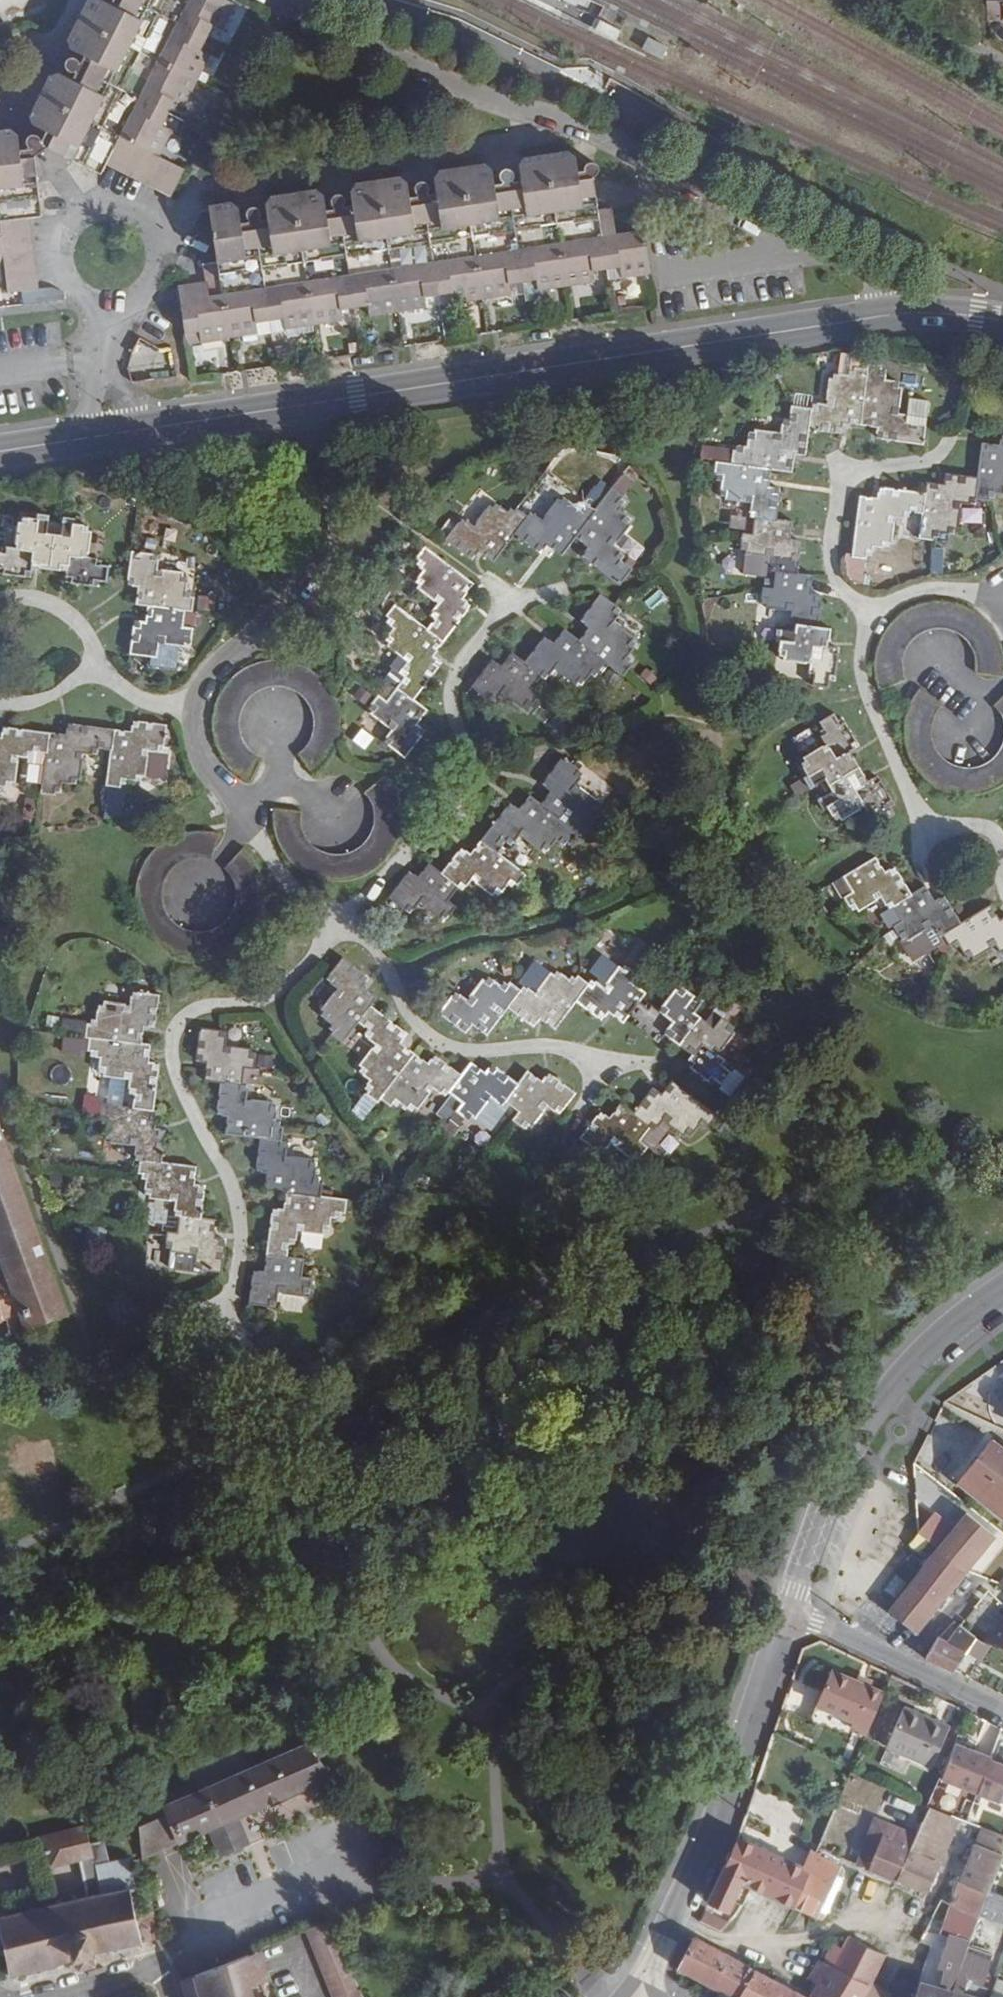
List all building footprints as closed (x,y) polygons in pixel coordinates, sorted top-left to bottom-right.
[(98,1),(72,52),(94,63),(81,88),(59,76),(34,125),(56,138),(50,150),(102,177),(107,166),(172,199),(185,172),(159,159),(152,156),(158,147),(163,150),(172,132),(161,126),(171,106),(183,112),(192,93),(187,90),(191,81),(195,72),(201,75),(211,56),(199,50),(210,27),(222,34),(232,14),(226,11),(230,3),(224,0),(126,0),(120,12),(98,1)] [(989,19),(1002,18),(1002,0),(988,0),(989,19)] [(69,41),(72,52),(98,1),(87,4),(69,41)] [(230,3),(226,11),(232,14),(236,6),(230,3)] [(80,63),(77,61),(72,62),(68,64),(67,66),(68,71),(69,75),(72,76),(77,76),(80,75),(82,72),(82,67),(80,63)] [(195,72),(191,81),(196,85),(201,75),(195,72)] [(31,116),(34,125),(59,76),(49,80),(31,116)] [(191,81),(187,90),(192,93),(196,85),(191,81)] [(0,131),(0,139),(19,137),(12,130),(0,131)] [(39,136),(36,135),(32,136),(30,138),(29,139),(28,143),(30,146),(31,149),(35,150),(39,150),(42,147),(44,143),(43,140),(42,137),(39,136)] [(5,260),(5,266),(9,292),(40,289),(32,217),(43,215),(35,158),(22,159),(19,137),(0,139),(0,260),(5,260)] [(152,156),(159,159),(163,150),(158,147),(152,156)] [(526,159),(520,168),(576,160),(567,153),(526,159)] [(396,308),(406,307),(406,312),(425,309),(423,299),(450,294),(452,304),(471,302),(470,297),(480,296),(490,294),(492,298),(508,296),(507,286),(534,282),(536,291),(553,289),(552,285),(563,283),(573,281),(573,286),(592,283),(592,273),(616,269),(617,279),(639,276),(639,271),(650,270),(644,232),(616,236),(612,209),(598,210),(594,180),(579,181),(576,160),(520,168),(524,191),(496,194),(494,173),(436,181),(439,204),(412,207),(409,185),(352,194),(355,217),(328,220),(325,199),(267,207),(271,230),(243,233),(239,210),(211,215),(223,296),(208,298),(206,283),(179,286),(185,334),(199,332),(201,343),(220,340),(220,335),(227,334),(239,332),(239,338),(257,336),(256,324),(282,320),(284,331),(302,328),(301,323),(311,321),(321,320),(322,325),(341,322),(339,311),(366,307),(368,318),(387,315),(387,310),(396,308)] [(586,176),(589,179),(594,180),(596,179),(599,177),(600,171),(599,167),(597,165),(592,163),(591,164),(588,165),(585,168),(585,171),(586,176)] [(483,166),(441,172),(436,181),(494,173),(483,166)] [(512,173),(508,172),(504,172),(501,173),(499,175),(499,179),(499,183),(502,186),(505,187),(509,187),(512,185),(514,181),(514,177),(512,173)] [(357,185),(352,194),(409,185),(401,179),(357,185)] [(431,188),(427,185),(423,185),(420,185),(417,187),(416,191),(417,196),(419,198),(423,200),(427,199),(430,197),(431,192),(431,188)] [(273,200),(267,207),(325,199),(318,192),(273,200)] [(345,199),(343,197),(338,197),(336,198),(333,200),(331,204),(332,208),(335,211),(338,213),(342,212),(346,210),(347,207),(347,203),(345,199)] [(210,209),(211,215),(239,210),(233,205),(210,209)] [(258,212),(255,211),(254,212),(250,212),(247,216),(247,221),(249,225),(252,227),(256,227),(260,226),(262,222),(263,218),(261,214),(258,212)] [(878,367),(865,364),(863,371),(855,427),(869,429),(870,426),(875,427),(873,440),(919,448),(922,427),(910,425),(911,420),(904,419),(897,418),(900,391),(895,390),(896,385),(883,383),(885,372),(878,372),(878,367)] [(818,408),(807,406),(806,411),(802,431),(835,437),(838,422),(843,422),(843,425),(855,427),(863,371),(849,368),(848,374),(843,373),(842,378),(828,375),(827,381),(822,380),(818,408)] [(906,402),(904,419),(911,420),(910,425),(922,427),(926,405),(906,402)] [(785,453),(799,455),(802,431),(806,411),(784,406),(783,416),(779,416),(776,432),(750,428),(749,433),(743,432),(742,446),(731,444),(730,451),(726,449),(723,464),(771,471),(785,474),(787,459),(784,459),(785,453)] [(999,434),(997,449),(992,448),(991,445),(982,444),(977,476),(975,499),(988,502),(989,497),(994,498),(995,493),(1002,494),(1002,434),(999,434)] [(765,482),(769,482),(771,471),(723,464),(713,463),(710,477),(715,478),(714,483),(719,483),(717,497),(723,498),(722,503),(749,507),(747,518),(752,519),(774,522),(779,491),(764,489),(765,482)] [(963,501),(974,502),(975,499),(977,476),(944,473),(943,488),(937,487),(938,484),(926,483),(924,494),(923,514),(920,539),(935,540),(935,535),(939,536),(939,532),(954,533),(955,527),(959,527),(963,501)] [(626,474),(614,489),(622,495),(634,481),(626,474)] [(622,495),(614,489),(597,512),(576,539),(586,547),(589,544),(593,548),(584,559),(620,587),(632,571),(624,565),(627,562),(616,552),(633,531),(630,527),(632,524),(622,515),(629,507),(624,503),(627,499),(622,495)] [(911,518),(912,513),(923,514),(924,494),(880,489),(879,502),(872,502),(872,499),(860,498),(852,558),(853,558),(867,561),(868,556),(874,557),(875,546),(888,548),(889,542),(895,542),(895,536),(898,516),(911,518)] [(531,516),(529,519),(515,536),(542,557),(551,545),(555,548),(552,550),(561,558),(576,539),(597,512),(586,503),(583,507),(579,504),(575,508),(564,499),(561,503),(558,500),(540,522),(531,516)] [(493,564),(515,536),(529,519),(519,510),(515,514),(512,511),(509,514),(498,505),(494,510),(490,507),(473,528),(463,520),(447,541),(472,561),(482,548),(486,553),(483,556),(493,564)] [(895,536),(920,539),(923,514),(912,513),(911,518),(898,516),(895,536)] [(54,570),(58,536),(50,534),(52,517),(40,515),(39,519),(25,516),(24,521),(20,520),(16,548),(5,546),(4,552),(0,551),(0,567),(1,567),(1,572),(34,576),(36,566),(40,566),(39,569),(54,570)] [(67,519),(65,537),(58,536),(54,570),(65,572),(66,569),(72,570),(71,581),(103,585),(104,581),(112,582),(114,566),(106,565),(107,560),(95,557),(98,531),(93,530),(93,526),(81,525),(81,521),(67,519)] [(768,559),(766,572),(771,573),(792,576),(796,542),(782,540),(783,534),(788,535),(790,524),(774,522),(752,519),(750,535),(738,533),(736,550),(740,551),(739,555),(745,555),(768,559)] [(466,596),(473,587),(424,548),(415,558),(419,563),(415,567),(425,574),(415,585),(420,589),(417,593),(438,609),(430,620),(434,624),(427,632),(442,644),(471,608),(460,600),(464,595),(466,596)] [(943,572),(944,549),(934,548),(932,570),(943,572)] [(766,572),(768,559),(745,555),(742,574),(766,576),(766,572)] [(159,570),(161,558),(134,556),(131,589),(146,590),(145,595),(141,594),(141,606),(152,608),(190,612),(197,613),(199,601),(195,600),(195,595),(190,594),(191,580),(186,579),(186,574),(159,570)] [(863,578),(866,561),(853,558),(850,577),(863,578)] [(787,610),(785,625),(789,626),(810,629),(814,597),(803,594),(804,588),(808,588),(809,578),(792,576),(771,573),(770,588),(758,586),(756,601),(760,601),(759,606),(787,610)] [(588,638),(585,636),(579,644),(611,670),(625,680),(633,671),(628,666),(631,664),(628,661),(638,650),(633,645),(636,642),(615,625),(623,614),(602,598),(582,624),(593,634),(588,638)] [(875,671),(877,679),(880,689),(902,682),(901,674),(899,666),(901,658),(904,650),(909,644),(912,639),(919,634),(929,631),(937,629),(944,629),(952,631),(957,633),(963,636),(968,640),(971,645),(974,650),(977,657),(979,664),(979,672),(1002,675),(1002,667),(1001,659),(999,651),(996,641),(992,634),(987,626),(980,620),(974,616),(968,612),(961,609),(951,606),(941,605),(932,605),(925,606),(917,608),(909,612),(901,617),(894,623),(888,631),(883,637),(880,645),(878,651),(876,659),(876,664),(875,671)] [(189,628),(190,612),(152,608),(151,617),(156,618),(155,625),(139,623),(136,655),(150,657),(162,658),(163,644),(191,647),(192,643),(196,643),(198,628),(189,628)] [(432,650),(435,653),(442,644),(427,632),(395,608),(386,618),(391,621),(386,625),(394,633),(387,643),(392,646),(387,651),(409,668),(400,678),(402,682),(397,688),(413,703),(442,667),(428,656),(432,650)] [(824,642),(825,631),(810,629),(789,626),(788,633),(770,630),(768,643),(773,644),(771,658),(775,659),(774,662),(801,667),(800,678),(806,679),(805,687),(821,689),(823,681),(827,681),(831,650),(819,648),(821,642),(824,642)] [(599,677),(603,680),(611,670),(579,644),(564,632),(557,640),(563,645),(558,649),(546,639),(524,665),(543,680),(546,682),(555,672),(577,689),(579,686),(583,689),(592,678),(596,681),(599,677)] [(176,668),(178,646),(163,644),(162,658),(150,657),(149,665),(176,668)] [(541,699),(532,692),(543,680),(524,665),(512,655),(505,664),(509,668),(506,673),(495,665),(474,691),(495,706),(504,696),(525,712),(529,707),(532,710),(541,699)] [(311,742),(307,748),(299,756),(312,775),(324,763),(332,753),(337,741),(339,729),(339,717),(337,705),(333,695),(328,686),(322,678),(313,671),(304,665),(294,662),(284,659),(273,659),(261,660),(251,663),(239,670),(230,677),(221,688),(216,698),(213,706),(212,716),(212,729),(214,741),(218,750),(222,758),(229,766),(236,773),(242,776),(250,780),(259,759),(252,755),(244,748),(238,739),(235,730),(234,722),(235,714),(238,707),(241,700),(247,693),(257,686),(265,683),(274,682),(281,682),(290,684),(300,690),(307,697),(313,706),(316,713),(317,723),(314,735),(311,742)] [(418,723),(426,712),(413,703),(397,688),(386,701),(378,695),(368,706),(372,710),(368,713),(389,730),(381,742),(400,758),(422,732),(411,723),(415,719),(418,723)] [(937,703),(919,688),(913,697),(909,705),(906,713),(904,720),(904,727),(904,736),(905,745),(908,753),(911,760),(916,768),(921,774),(927,779),(933,784),(942,788),(949,792),(957,794),(968,795),(972,795),(982,793),(990,791),(998,787),(1002,784),(1002,750),(1002,753),(995,760),(987,766),(977,770),(969,771),(961,770),(953,767),(945,763),(939,758),(934,752),(930,744),(927,734),(927,726),(929,717),(933,711),(937,703)] [(836,721),(831,713),(816,722),(820,729),(817,732),(823,742),(800,756),(802,760),(797,763),(805,776),(800,778),(807,788),(824,779),(828,785),(859,767),(852,756),(849,757),(847,752),(856,746),(840,718),(836,721)] [(126,732),(115,731),(113,752),(108,788),(124,789),(124,785),(128,786),(129,780),(143,782),(144,777),(148,777),(167,779),(170,752),(162,752),(166,724),(134,721),(132,735),(126,734),(126,732)] [(104,751),(113,752),(115,731),(70,726),(69,739),(62,738),(62,736),(50,734),(48,753),(43,796),(57,798),(58,792),(65,793),(66,783),(78,785),(80,779),(84,779),(87,754),(103,755),(104,751)] [(48,753),(50,734),(6,728),(4,743),(0,742),(0,798),(1,798),(2,787),(14,788),(15,783),(20,783),(24,757),(31,758),(31,763),(46,764),(48,753)] [(550,796),(547,793),(540,802),(581,835),(585,838),(594,827),(590,824),(592,820),(589,817),(597,806),(593,802),(596,799),(574,782),(582,773),(562,757),(542,781),(554,791),(550,796)] [(863,779),(866,777),(859,767),(828,785),(833,794),(818,803),(823,813),(828,811),(835,824),(839,821),(841,825),(866,810),(871,819),(875,816),(880,824),(894,815),(890,808),(893,805),(876,778),(866,784),(863,779)] [(389,780),(384,774),(366,791),(371,796),(374,804),(377,814),(376,823),(374,833),(370,840),(362,849),(351,855),(341,857),(328,856),(319,852),(312,847),(305,840),(300,831),(298,822),(298,812),(274,810),(274,820),(275,830),(278,842),(284,853),(291,862),(301,870),(310,875),(321,879),(330,881),(342,881),(353,879),(363,875),(374,869),(383,862),(390,854),(396,842),(400,831),(401,820),(401,810),(399,799),(394,788),(389,780)] [(522,812),(510,802),(480,839),(498,852),(506,843),(509,845),(519,834),(539,851),(543,846),(547,849),(555,839),(563,846),(568,841),(572,844),(581,835),(540,802),(530,793),(521,803),(526,807),(522,812)] [(228,921),(222,926),(215,931),(210,934),(201,935),(191,935),(186,933),(177,929),(170,924),(166,919),(162,913),(159,903),(159,894),(160,887),(162,880),(166,873),(172,867),(178,862),(188,858),(197,857),(205,857),(211,859),(220,835),(211,833),(199,832),(185,833),(173,837),(162,843),(154,850),(146,859),(140,867),(137,876),(134,886),(134,899),(135,911),(139,920),(143,930),(150,938),(159,946),(167,951),(176,956),(186,959),(197,960),(208,959),(222,955),(231,951),(241,944),(249,934),(255,926),(259,917),(261,907),(262,894),(260,883),(258,874),(253,864),(248,856),(243,850),(226,869),(230,873),(234,879),(236,888),(237,898),(236,906),(233,914),(228,921)] [(516,886),(525,874),(498,852),(480,839),(472,849),(476,852),(472,856),(461,846),(439,872),(458,887),(460,889),(468,878),(491,895),(493,892),(498,895),(507,885),(510,888),(513,884),(516,886)] [(879,865),(875,858),(843,876),(851,889),(841,895),(849,908),(854,905),(857,909),(879,896),(887,909),(892,906),(910,896),(892,865),(879,873),(876,867),(879,865)] [(456,906),(447,899),(458,887),(439,872),(427,863),(420,872),(423,876),(420,880),(410,872),(388,897),(409,913),(418,902),(440,920),(443,916),(446,918),(456,906)] [(929,894),(924,886),(910,896),(892,906),(900,920),(890,925),(913,963),(948,944),(942,934),(958,925),(940,896),(929,902),(925,896),(929,894)] [(992,904),(958,925),(942,934),(948,944),(949,946),(954,944),(957,949),(960,947),(967,959),(972,955),(974,959),(999,945),(1002,952),(1002,918),(997,922),(995,916),(998,914),(992,904)] [(624,959),(638,968),(652,947),(638,937),(624,959)] [(332,1032),(344,1040),(357,1022),(371,1006),(379,994),(370,987),(368,990),(363,985),(372,974),(345,953),(329,973),(340,982),(323,1004),(327,1007),(323,1012),(334,1020),(332,1024),(335,1027),(332,1032)] [(597,983),(603,988),(620,966),(604,954),(596,965),(597,983)] [(616,1016),(623,1022),(631,1012),(641,998),(645,992),(633,982),(639,973),(626,964),(623,968),(620,966),(603,988),(592,979),(590,983),(577,1000),(605,1021),(614,1010),(617,1013),(616,1016)] [(546,1021),(556,1030),(577,1000),(590,983),(578,974),(575,978),(571,975),(569,978),(557,970),(553,975),(548,972),(533,992),(522,986),(519,989),(506,1007),(534,1027),(542,1015),(548,1019),(546,1021)] [(463,1001),(454,994),(439,1015),(464,1033),(473,1022),(478,1025),(475,1029),(485,1037),(506,1007),(519,989),(508,981),(506,985),(501,982),(498,986),(487,978),(484,982),(480,979),(463,1001)] [(649,999),(646,1003),(641,998),(631,1012),(636,1016),(633,1022),(659,1041),(668,1031),(672,1034),(669,1037),(680,1046),(701,1015),(695,1011),(706,995),(695,987),(693,990),(682,982),(679,986),(675,984),(658,1006),(649,999)] [(87,1024),(85,1039),(88,1039),(143,1045),(143,1034),(140,1035),(141,1027),(157,1029),(159,997),(133,994),(132,1004),(105,1001),(105,1007),(98,1007),(97,1021),(92,1020),(91,1024),(87,1024)] [(718,1005),(708,1020),(701,1015),(680,1046),(689,1053),(692,1049),(696,1051),(688,1062),(715,1081),(717,1078),(722,1082),(731,1069),(727,1065),(730,1060),(722,1054),(738,1032),(734,1029),(737,1025),(725,1018),(729,1013),(718,1005)] [(398,1043),(406,1033),(371,1006),(357,1022),(365,1027),(362,1030),(375,1041),(357,1062),(361,1064),(358,1069),(369,1078),(362,1086),(367,1090),(364,1094),(376,1103),(379,1099),(414,1052),(405,1045),(402,1047),(398,1043)] [(206,1066),(205,1077),(221,1079),(243,1082),(245,1065),(256,1067),(258,1051),(253,1051),(254,1046),(226,1043),(228,1029),(202,1026),(199,1060),(212,1062),(211,1067),(206,1066)] [(131,1099),(135,1100),(134,1108),(154,1111),(158,1066),(145,1065),(145,1058),(149,1059),(150,1046),(143,1045),(88,1039),(87,1055),(91,1055),(90,1062),(101,1063),(100,1075),(105,1076),(104,1081),(132,1085),(131,1099)] [(436,1088),(445,1095),(449,1090),(462,1074),(435,1055),(427,1065),(422,1062),(424,1059),(414,1052),(379,1099),(391,1108),(395,1103),(398,1105),(401,1102),(412,1111),(416,1106),(419,1109),(436,1088)] [(480,1067),(471,1061),(462,1074),(449,1090),(452,1093),(462,1100),(456,1108),(468,1117),(470,1113),(474,1115),(490,1094),(502,1104),(504,1101),(517,1083),(490,1063),(482,1072),(478,1069),(480,1067)] [(728,1097),(743,1075),(732,1067),(731,1069),(722,1082),(717,1089),(728,1097)] [(536,1077),(527,1071),(517,1083),(504,1101),(517,1112),(510,1120),(521,1127),(523,1125),(528,1127),(543,1106),(557,1116),(572,1096),(544,1075),(537,1084),(533,1081),(536,1077)] [(228,1119),(227,1133),(258,1136),(282,1139),(284,1125),(280,1124),(281,1119),(277,1118),(278,1104),(272,1103),(272,1098),(246,1095),(248,1082),(243,1082),(221,1079),(217,1113),(232,1115),(231,1120),(228,1119)] [(665,1094),(653,1085),(633,1111),(652,1126),(654,1128),(661,1118),(682,1135),(685,1131),(690,1135),(699,1124),(704,1127),(706,1123),(709,1127),(718,1115),(673,1080),(666,1088),(668,1090),(665,1094)] [(456,1108),(462,1100),(452,1093),(435,1114),(445,1122),(456,1108)] [(613,1119),(603,1112),(582,1139),(602,1155),(612,1143),(634,1161),(637,1156),(641,1159),(650,1146),(641,1140),(652,1126),(633,1111),(621,1103),(614,1112),(617,1115),(613,1119)] [(159,1122),(160,1112),(154,1111),(134,1108),(102,1105),(101,1119),(106,1119),(106,1125),(111,1126),(109,1140),(115,1141),(115,1146),(142,1148),(140,1161),(142,1161),(167,1164),(170,1129),(157,1128),(157,1123),(159,1122)] [(451,1138),(468,1117),(456,1108),(446,1127),(443,1131),(451,1138)] [(8,1276),(0,1278),(0,1307),(3,1323),(9,1322),(11,1334),(31,1328),(68,1317),(0,1128),(0,1254),(8,1276)] [(284,1150),(285,1139),(282,1139),(258,1136),(254,1169),(271,1170),(271,1176),(266,1175),(265,1189),(284,1190),(322,1194),(323,1179),(318,1179),(319,1174),(314,1173),(315,1159),(310,1159),(310,1154),(284,1150)] [(180,1204),(179,1218),(182,1218),(205,1220),(209,1187),(193,1185),(194,1179),(197,1179),(199,1168),(167,1164),(142,1161),(141,1176),(145,1176),(145,1181),(149,1182),(148,1197),(153,1199),(153,1201),(180,1204)] [(285,1210),(271,1208),(267,1252),(288,1254),(289,1245),(293,1245),(294,1231),(322,1234),(322,1228),(327,1228),(329,1215),(339,1217),(340,1209),(345,1210),(346,1197),(322,1194),(284,1190),(283,1204),(286,1204),(285,1210)] [(218,1232),(219,1222),(205,1220),(182,1218),(180,1233),(169,1233),(168,1247),(173,1247),(171,1267),(198,1269),(224,1272),(227,1238),(213,1237),(214,1231),(218,1232)] [(302,1272),(304,1256),(288,1254),(267,1252),(266,1263),(269,1264),(269,1272),(253,1270),(250,1303),(276,1305),(277,1298),(281,1299),(280,1302),(287,1306),(305,1308),(308,1286),(312,1287),(314,1273),(302,1272)] [(990,1441),(957,1483),(1002,1520),(1002,1450),(990,1441)] [(934,1510),(914,1534),(927,1545),(947,1521),(934,1510)] [(966,1570),(995,1535),(967,1511),(939,1548),(966,1570)] [(914,1606),(929,1616),(966,1570),(939,1548),(913,1583),(924,1592),(914,1606)] [(914,1606),(924,1592),(913,1583),(894,1608),(891,1612),(916,1631),(929,1616),(914,1606)] [(987,1643),(1002,1646),(1002,1623),(987,1643)] [(927,1657),(955,1671),(976,1638),(961,1626),(950,1640),(940,1636),(927,1657)] [(814,1707),(831,1714),(846,1676),(829,1670),(814,1707)] [(831,1714),(866,1729),(881,1691),(846,1676),(831,1714)] [(930,1764),(947,1725),(903,1705),(886,1743),(930,1764)] [(310,1745),(309,1743),(222,1782),(165,1806),(166,1810),(149,1817),(140,1821),(144,1855),(163,1846),(181,1839),(210,1826),(225,1861),(260,1846),(245,1811),(329,1774),(317,1757),(330,1749),(322,1738),(310,1745)] [(992,1758),(993,1755),(957,1741),(941,1779),(979,1793),(992,1758)] [(992,1758),(979,1793),(1000,1802),(1002,1803),(1002,1762),(992,1758)] [(916,1835),(914,1840),(907,1855),(897,1878),(928,1891),(938,1870),(939,1868),(931,1863),(952,1815),(930,1805),(928,1808),(916,1835)] [(876,1819),(869,1838),(858,1863),(897,1878),(907,1855),(914,1840),(916,1835),(876,1819)] [(130,1891),(137,1888),(129,1855),(110,1860),(105,1838),(90,1842),(86,1821),(41,1832),(48,1865),(76,1859),(84,1896),(77,1898),(76,1895),(72,1896),(73,1899),(61,1902),(60,1899),(56,1899),(57,1903),(34,1908),(33,1905),(27,1906),(28,1910),(6,1915),(5,1911),(0,1912),(0,1914),(1,1916),(0,1916),(0,1930),(3,1948),(0,1948),(0,1953),(5,1952),(7,1965),(2,1966),(3,1971),(8,1970),(8,1973),(12,1972),(13,1976),(18,1975),(18,1971),(42,1966),(42,1970),(48,1968),(47,1964),(73,1958),(74,1961),(76,1960),(79,1968),(96,1964),(94,1956),(97,1956),(96,1952),(115,1948),(115,1951),(118,1950),(118,1947),(139,1942),(139,1945),(143,1944),(142,1941),(155,1938),(151,1911),(146,1913),(136,1915),(130,1891)] [(989,1889),(1002,1856),(1002,1835),(983,1826),(960,1880),(988,1891),(989,1889)] [(807,1839),(813,1842),(818,1831),(812,1829),(807,1839)] [(741,1881),(753,1886),(795,1905),(811,1870),(802,1867),(737,1837),(708,1902),(728,1911),(741,1881)] [(818,1915),(841,1864),(816,1852),(810,1849),(802,1867),(811,1870),(795,1905),(818,1915)] [(988,1891),(960,1880),(953,1876),(949,1883),(958,1887),(955,1895),(950,1893),(947,1900),(953,1903),(971,1910),(978,1913),(979,1911),(1002,1920),(1002,1896),(989,1889),(988,1891)] [(130,1891),(136,1915),(146,1913),(141,1888),(137,1888),(130,1891)] [(953,1903),(942,1933),(946,1934),(967,1943),(973,1928),(976,1922),(978,1913),(971,1910),(953,1903)] [(331,1919),(306,1930),(333,1996),(363,1996),(331,1919)] [(982,1984),(999,1938),(973,1928),(967,1943),(961,1962),(948,1996),(984,1996),(982,1984)] [(822,1984),(832,1965),(869,1982),(885,1952),(849,1934),(843,1947),(835,1943),(825,1960),(820,1957),(808,1976),(813,1979),(822,1984)] [(919,1980),(916,1990),(914,1996),(948,1996),(961,1962),(967,1943),(946,1934),(935,1967),(942,1969),(937,1987),(919,1980)] [(755,1968),(696,1936),(680,1968),(734,1996),(739,1996),(755,1968)] [(264,1979),(269,1978),(260,1948),(248,1952),(256,1981),(264,1979)] [(264,1979),(256,1981),(248,1952),(194,1973),(201,1996),(268,1996),(264,1979)] [(822,1984),(815,1996),(862,1996),(869,1982),(832,1965),(822,1984)] [(755,1968),(739,1996),(811,1996),(805,1994),(800,1991),(777,1980),(755,1968)] [(822,1984),(813,1979),(805,1994),(811,1996),(815,1996),(822,1984)] [(880,1987),(869,1982),(862,1996),(888,1996),(890,1993),(889,1992),(880,1987)]
